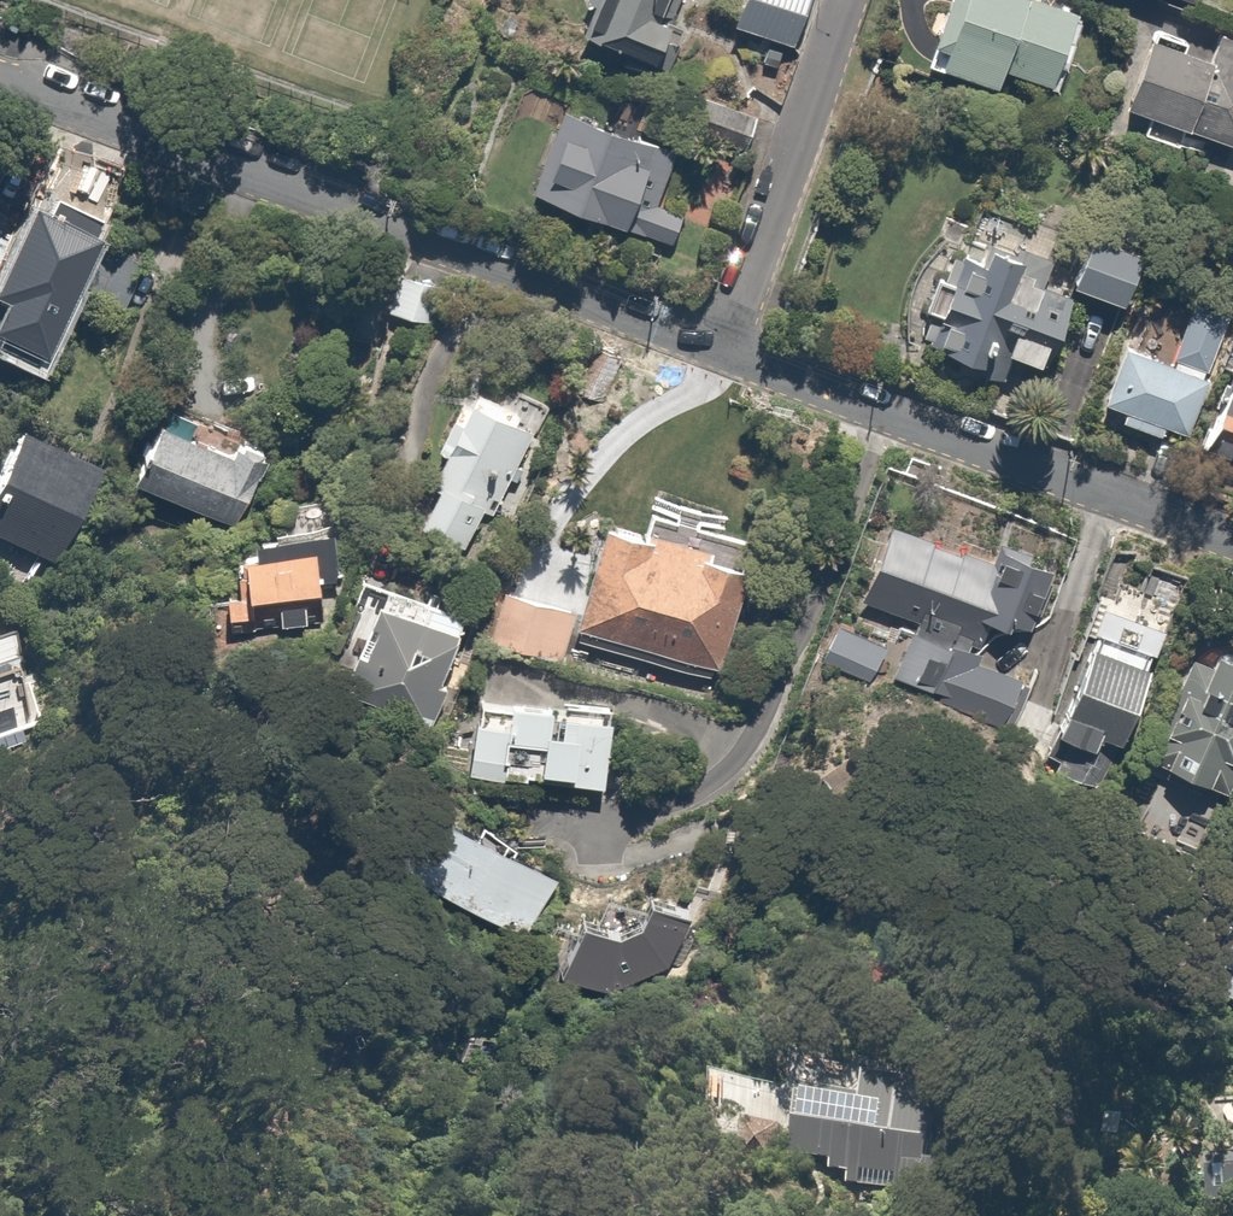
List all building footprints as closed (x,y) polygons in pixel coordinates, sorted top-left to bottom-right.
[(656,0),(598,0),(590,22),(664,47),(675,17),(652,9),(656,0)] [(733,20),(792,42),(808,0),(741,0),(733,20)] [(1061,0),(946,0),(935,35),(948,39),(940,61),(1000,81),(1005,67),(1051,83),(1078,6),(1061,0)] [(1223,29),(1214,55),(1146,32),(1123,102),(1232,140),(1232,32),(1223,29)] [(657,200),(678,148),(565,103),(532,187),(670,242),(683,211),(657,200)] [(108,213),(120,171),(93,163),(81,204),(108,213)] [(98,241),(30,209),(0,271),(0,350),(12,355),(40,295),(66,308),(79,280),(126,303),(145,264),(98,241)] [(1099,215),(1072,276),(1122,298),(1148,237),(1099,215)] [(989,260),(961,252),(954,260),(952,261),(951,262),(949,264),(947,266),(945,267),(944,269),(942,271),(940,273),(939,274),(938,276),(936,278),(935,280),(934,282),(933,284),(932,287),(931,289),(930,291),(929,293),(928,295),(928,298),(927,300),(926,302),(926,305),(926,307),(925,309),(925,312),(925,314),(925,317),(925,319),(925,321),(926,324),(926,326),(926,328),(927,331),(993,358),(999,342),(1043,358),(1057,321),(1068,326),(1080,296),(1044,281),(1054,256),(1001,233),(989,260)] [(432,277),(402,269),(390,311),(420,319),(432,277)] [(1187,431),(1229,315),(1191,303),(1172,356),(1123,338),(1102,397),(1127,405),(1123,418),(1165,433),(1168,424),(1187,431)] [(1211,441),(1232,448),(1232,376),(1211,441)] [(524,408),(476,386),(431,480),(439,484),(421,521),(469,543),(483,512),(492,516),(535,425),(519,418),(524,408)] [(238,448),(166,413),(139,468),(237,516),(272,443),(247,430),(238,448)] [(96,463),(21,425),(0,468),(0,532),(49,556),(96,463)] [(1032,653),(985,636),(994,613),(1011,619),(1036,549),(993,534),(988,547),(896,514),(867,595),(917,613),(897,668),(1012,710),(1032,653)] [(704,540),(607,517),(579,630),(722,665),(749,558),(703,547),(704,540)] [(230,627),(324,624),(323,567),(334,567),(333,527),(250,529),(252,602),(229,603),(230,627)] [(1114,599),(1104,596),(1053,746),(1076,753),(1069,773),(1107,786),(1165,615),(1154,611),(1159,595),(1120,582),(1114,599)] [(557,661),(574,607),(507,587),(491,641),(557,661)] [(433,718),(467,605),(430,594),(426,609),(380,595),(351,694),(433,718)] [(891,634),(829,615),(815,660),(877,678),(891,634)] [(27,733),(4,658),(19,653),(10,625),(0,628),(0,741),(27,733)] [(1194,650),(1151,746),(1228,781),(1232,769),(1232,653),(1215,645),(1210,658),(1194,650)] [(570,764),(570,774),(569,778),(607,780),(613,699),(513,693),(512,705),(478,703),(476,770),(509,771),(511,730),(542,731),(541,762),(570,764)] [(561,860),(435,795),(398,867),(524,931),(561,860)] [(850,1174),(848,1185),(935,1198),(954,1074),(797,1051),(792,1085),(714,1074),(701,1164),(779,1175),(782,1151),(828,1158),(826,1170),(850,1174)] [(1224,1193),(1232,1193),(1232,1155),(1222,1156),(1224,1193)]
